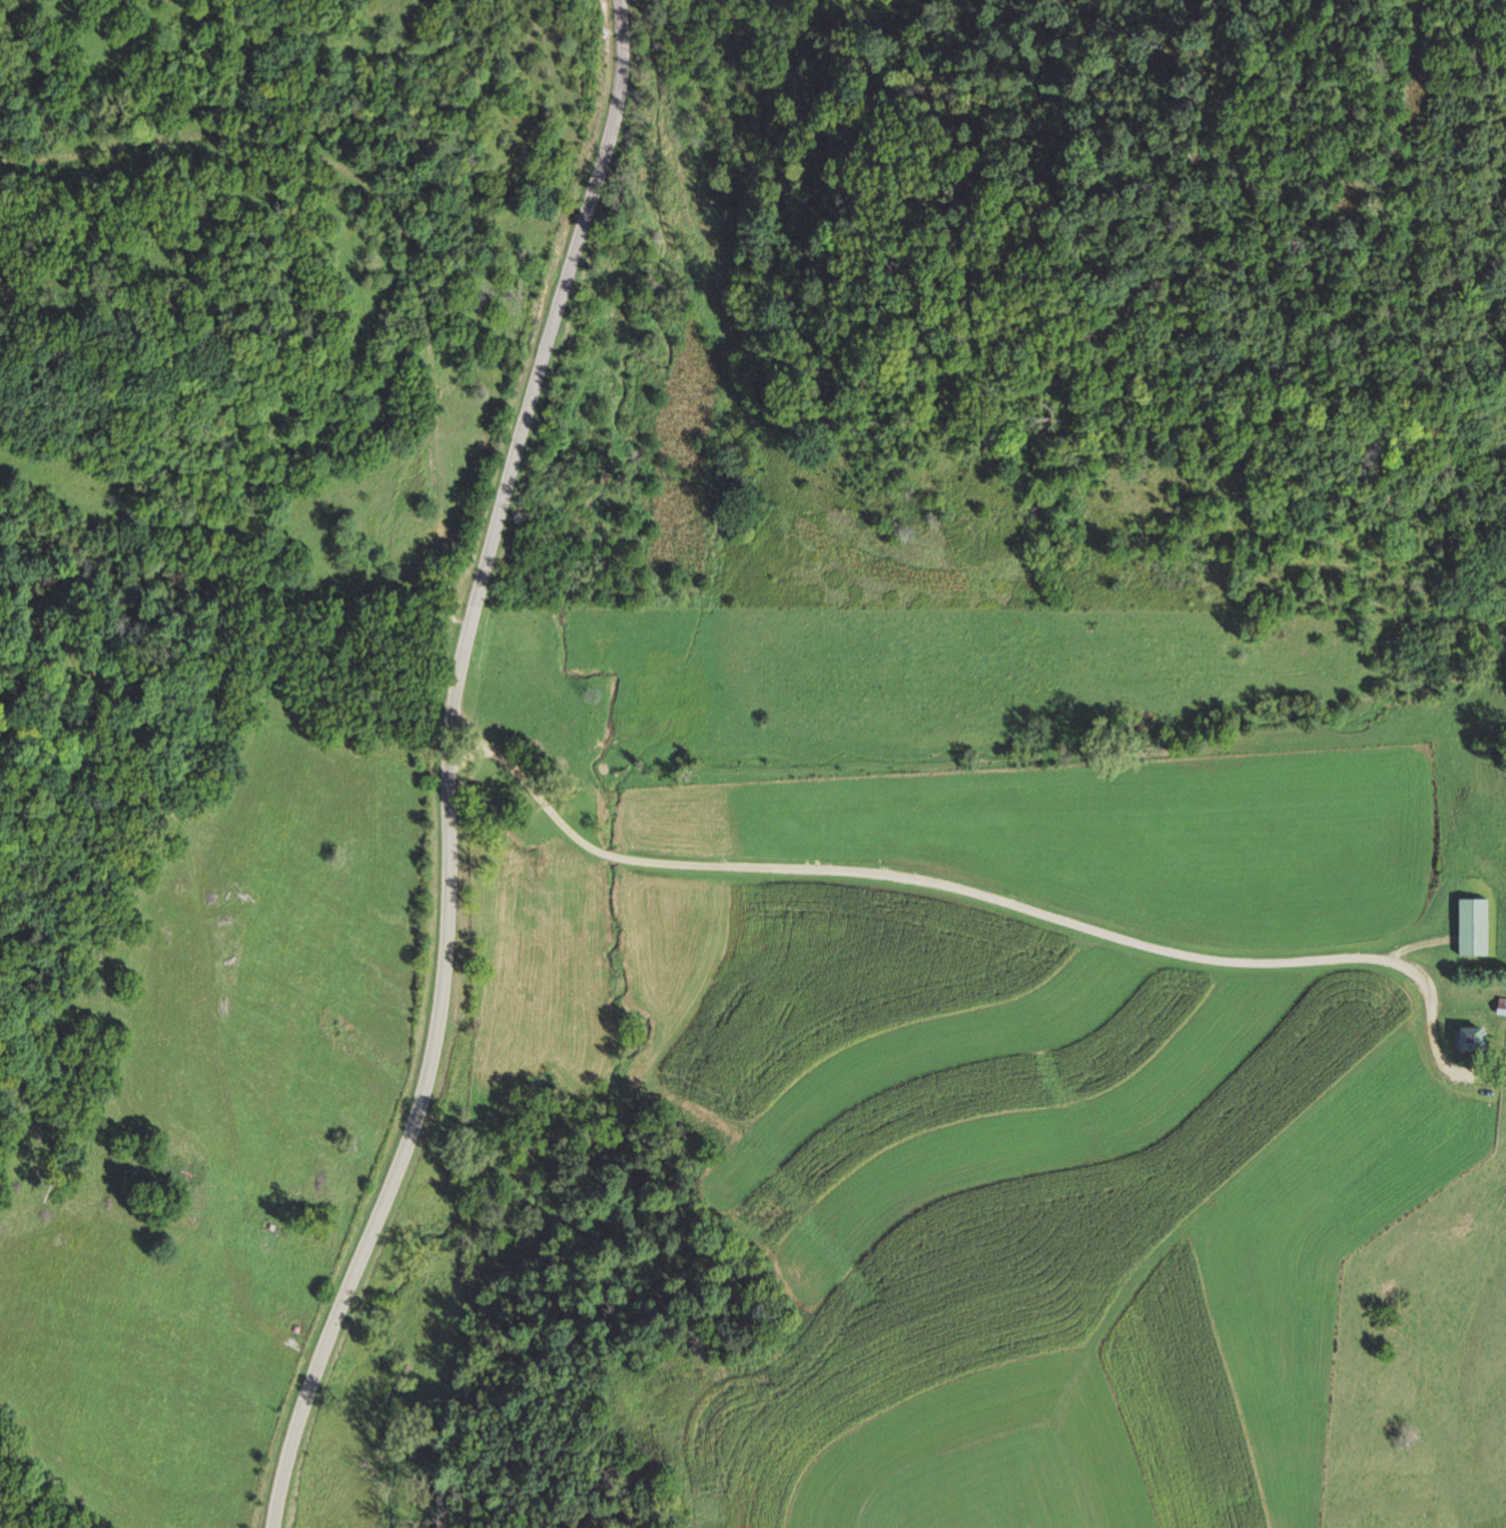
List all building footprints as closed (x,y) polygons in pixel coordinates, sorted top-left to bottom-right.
[(1457,956),(1486,956),(1486,899),(1457,899),(1457,956)] [(1479,1050),(1479,1029),(1456,1029),(1456,1050),(1479,1050)]
